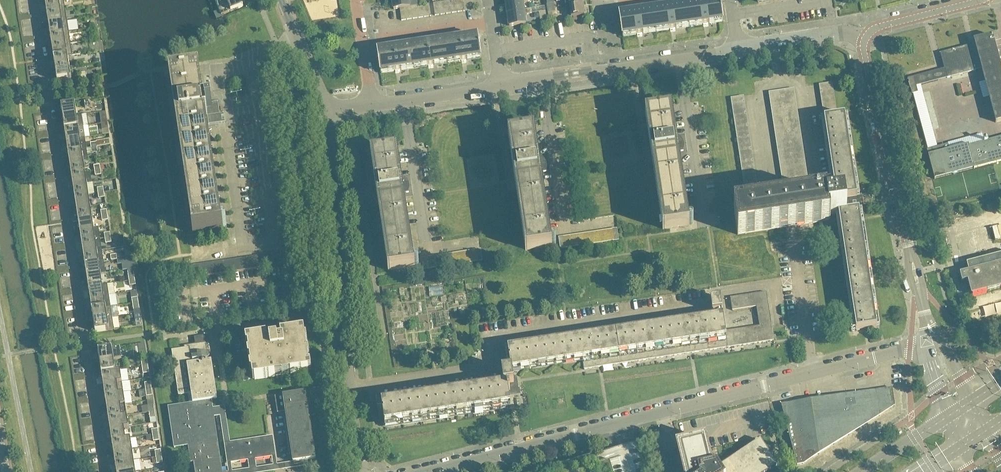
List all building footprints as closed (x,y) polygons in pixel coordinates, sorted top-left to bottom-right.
[(64,0),(52,0),(45,1),(47,12),(65,10),(64,0)] [(240,0),(219,0),(216,1),(221,15),(243,6),(240,0)] [(394,9),(406,7),(410,7),(409,0),(392,0),(394,9)] [(508,14),(524,12),(524,10),(522,2),(531,1),(531,0),(521,0),(506,2),(508,14)] [(721,11),(722,11),(722,9),(721,9),(720,0),(710,0),(686,4),(689,27),(703,24),(706,24),(716,22),(723,21),(721,11)] [(585,15),(583,3),(566,6),(568,18),(585,15)] [(689,27),(686,4),(653,9),(656,32),(670,30),(687,27),(689,27)] [(508,14),(510,26),(526,24),(524,14),(533,13),(532,8),(524,10),(524,12),(508,14)] [(656,32),(653,9),(619,14),(623,37),(637,35),(654,32),(656,32)] [(67,21),(65,10),(47,12),(49,24),(67,21)] [(69,32),(67,21),(49,24),(50,35),(69,32)] [(71,43),(69,32),(50,35),(52,46),(71,43)] [(945,68),(947,77),(976,70),(976,68),(982,66),(997,121),(996,121),(996,122),(1000,121),(1000,67),(1000,64),(1000,50),(996,51),(994,43),(995,43),(993,34),(974,39),(974,40),(975,40),(975,43),(969,44),(940,52),(945,68)] [(481,58),(479,47),(480,47),(480,45),(479,45),(477,35),(444,40),(447,63),(461,61),(476,59),(481,58)] [(447,63),(444,40),(411,45),(414,68),(429,66),(445,63),(447,63)] [(72,55),(71,43),(52,46),(54,58),(72,55)] [(414,68),(411,45),(377,50),(380,73),(396,71),(412,68),(414,68)] [(69,67),(67,56),(72,55),(54,58),(55,69),(69,67)] [(71,78),(69,67),(55,69),(57,80),(71,78)] [(199,72),(169,76),(169,77),(170,77),(194,233),(193,233),(193,234),(211,231),(223,229),(222,229),(206,125),(208,125),(214,124),(218,123),(221,123),(220,114),(218,101),(215,102),(214,102),(203,103),(198,73),(199,73),(199,72)] [(833,89),(832,82),(819,84),(820,91),(833,89)] [(834,96),(833,89),(820,91),(821,98),(834,96)] [(835,102),(834,96),(821,98),(822,104),(835,102)] [(836,109),(835,102),(822,104),(823,111),(836,109)] [(77,115),(75,104),(61,106),(63,117),(77,115)] [(688,225),(677,159),(676,152),(683,151),(682,142),(675,143),(670,110),(672,110),(672,109),(645,113),(645,114),(647,114),(661,203),(665,228),(663,228),(663,229),(690,225),(690,224),(688,225)] [(837,116),(836,109),(823,111),(824,118),(837,116)] [(81,115),(77,115),(63,117),(64,129),(78,127),(83,126),(81,115)] [(860,217),(859,210),(857,196),(857,195),(856,186),(845,115),(837,116),(824,118),(836,199),(828,200),(827,195),(748,207),(734,209),(738,234),(775,229),(831,221),(830,215),(838,214),(841,232),(856,330),(877,326),(860,217)] [(84,120),(86,133),(94,132),(92,119),(84,120)] [(80,138),(78,127),(64,129),(66,140),(80,138)] [(550,246),(543,197),(539,173),(546,172),(545,162),(537,163),(532,131),(535,131),(535,130),(515,133),(508,133),(508,134),(509,134),(515,170),(518,191),(524,231),(527,249),(525,249),(525,250),(552,246),(552,245),(550,246)] [(942,145),(927,149),(935,179),(936,178),(935,178),(1000,160),(1000,136),(988,140),(988,138),(984,140),(985,141),(969,145),(969,144),(968,144),(968,145),(943,152),(942,145)] [(85,137),(80,138),(66,140),(68,151),(82,149),(87,148),(85,137)] [(87,148),(82,149),(68,151),(70,162),(83,160),(88,160),(87,148)] [(412,266),(405,217),(401,193),(409,192),(407,183),(400,184),(395,152),(397,151),(397,150),(370,154),(370,155),(372,155),(373,163),(380,205),(390,270),(388,270),(388,271),(415,267),(415,266),(412,266)] [(85,172),(83,160),(70,162),(71,174),(85,172)] [(90,171),(85,172),(71,174),(73,185),(87,183),(92,182),(90,171)] [(88,194),(87,183),(73,185),(75,196),(88,194)] [(758,191),(757,185),(744,187),(745,193),(758,191)] [(90,206),(88,194),(75,196),(76,208),(90,206)] [(92,217),(90,206),(76,208),(78,219),(92,217)] [(94,228),(92,217),(78,219),(80,230),(94,228)] [(99,227),(94,228),(80,230),(82,241),(95,239),(101,239),(99,227)] [(204,246),(217,246),(217,237),(203,238),(204,246)] [(101,239),(95,239),(82,241),(83,253),(97,251),(102,250),(101,239)] [(102,250),(97,251),(83,253),(85,264),(104,261),(102,250)] [(293,263),(292,252),(284,253),(286,264),(289,264),(293,263)] [(966,263),(968,271),(966,271),(960,273),(962,281),(967,280),(971,294),(1000,287),(1000,254),(966,263)] [(430,269),(428,257),(421,258),(423,270),(430,269)] [(105,272),(104,261),(85,264),(87,275),(105,272)] [(102,284),(101,273),(105,273),(105,272),(87,275),(88,287),(107,284),(107,283),(102,284)] [(443,298),(425,298),(427,344),(443,343),(443,329),(448,328),(447,316),(465,315),(464,284),(482,283),(482,281),(442,283),(443,298)] [(109,295),(107,284),(88,287),(90,298),(109,295)] [(763,305),(761,292),(755,293),(757,306),(763,305)] [(769,305),(767,292),(761,292),(763,305),(769,305)] [(757,306),(755,293),(749,294),(751,307),(757,306)] [(751,307),(749,294),(743,295),(745,308),(751,307)] [(111,306),(109,295),(90,298),(92,309),(111,306)] [(745,308),(743,295),(737,296),(739,309),(745,308)] [(739,309),(737,296),(731,297),(733,310),(739,309)] [(723,310),(720,297),(710,299),(713,312),(723,310)] [(113,313),(127,312),(126,305),(112,307),(113,313)] [(770,311),(769,305),(763,305),(757,306),(758,313),(770,311)] [(112,318),(111,306),(92,309),(93,320),(112,318)] [(771,317),(770,311),(758,313),(759,319),(771,317)] [(599,367),(774,340),(772,324),(759,325),(726,331),(723,315),(515,347),(508,348),(511,370),(502,371),(504,385),(382,403),(382,402),(377,403),(378,412),(383,412),(385,425),(511,406),(509,391),(515,390),(519,390),(518,380),(517,376),(513,377),(512,370),(583,359),(584,369),(599,367)] [(772,324),(771,317),(759,319),(759,325),(772,324)] [(114,329),(112,318),(93,320),(95,332),(114,329)] [(309,371),(303,330),(288,333),(261,337),(249,339),(255,379),(272,377),(271,374),(291,371),(291,374),(309,371)] [(216,389),(211,360),(208,361),(207,358),(208,358),(210,356),(209,354),(208,351),(206,351),(205,343),(204,336),(194,337),(196,344),(190,345),(184,346),(185,348),(181,348),(172,350),(179,395),(188,394),(190,403),(211,400),(217,399),(216,389)] [(120,347),(98,350),(100,362),(114,359),(121,358),(120,347)] [(115,370),(114,359),(100,362),(101,373),(120,370),(115,370)] [(122,381),(120,370),(101,373),(103,384),(122,381)] [(123,393),(122,381),(103,384),(105,395),(123,393)] [(820,452),(893,405),(890,388),(795,403),(795,402),(782,404),(794,452),(797,465),(804,464),(804,463),(820,452)] [(316,456),(308,408),(306,392),(275,396),(278,413),(286,412),(293,462),(307,460),(316,458),(316,456)] [(125,404),(123,393),(105,395),(107,407),(125,404)] [(218,440),(214,416),(212,408),(211,400),(190,403),(180,405),(168,407),(174,447),(188,445),(218,440)] [(127,415),(125,404),(107,407),(108,418),(127,415)] [(129,426),(127,415),(108,418),(110,429),(129,426)] [(125,438),(124,428),(129,427),(129,426),(110,429),(112,441),(130,438),(130,437),(125,438)] [(272,457),(269,437),(228,443),(231,463),(242,461),(249,460),(250,463),(254,462),(254,459),(272,457)] [(132,449),(130,438),(112,441),(113,452),(132,449)] [(220,452),(218,440),(188,445),(190,462),(193,461),(195,471),(222,471),(220,452)] [(682,471),(765,471),(775,465),(776,466),(777,465),(760,440),(759,441),(760,441),(749,449),(748,448),(747,449),(748,449),(737,457),(736,456),(735,457),(736,457),(725,465),(724,464),(723,464),(724,465),(718,469),(716,466),(712,467),(708,453),(680,460),(682,471)] [(638,441),(535,471),(647,471),(638,441)] [(134,460),(132,449),(113,452),(115,463),(134,460)] [(134,460),(115,463),(116,471),(133,471),(135,471),(134,460)]
